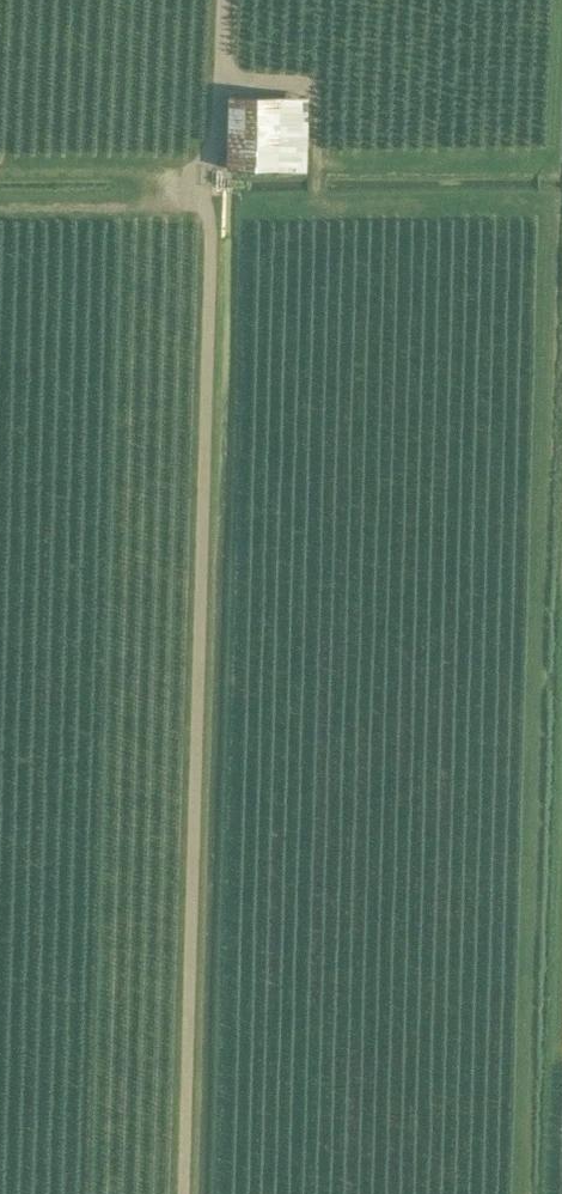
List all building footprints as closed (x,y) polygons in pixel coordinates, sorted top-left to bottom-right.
[(280,95),(229,95),(227,168),(278,169),(280,95)]
